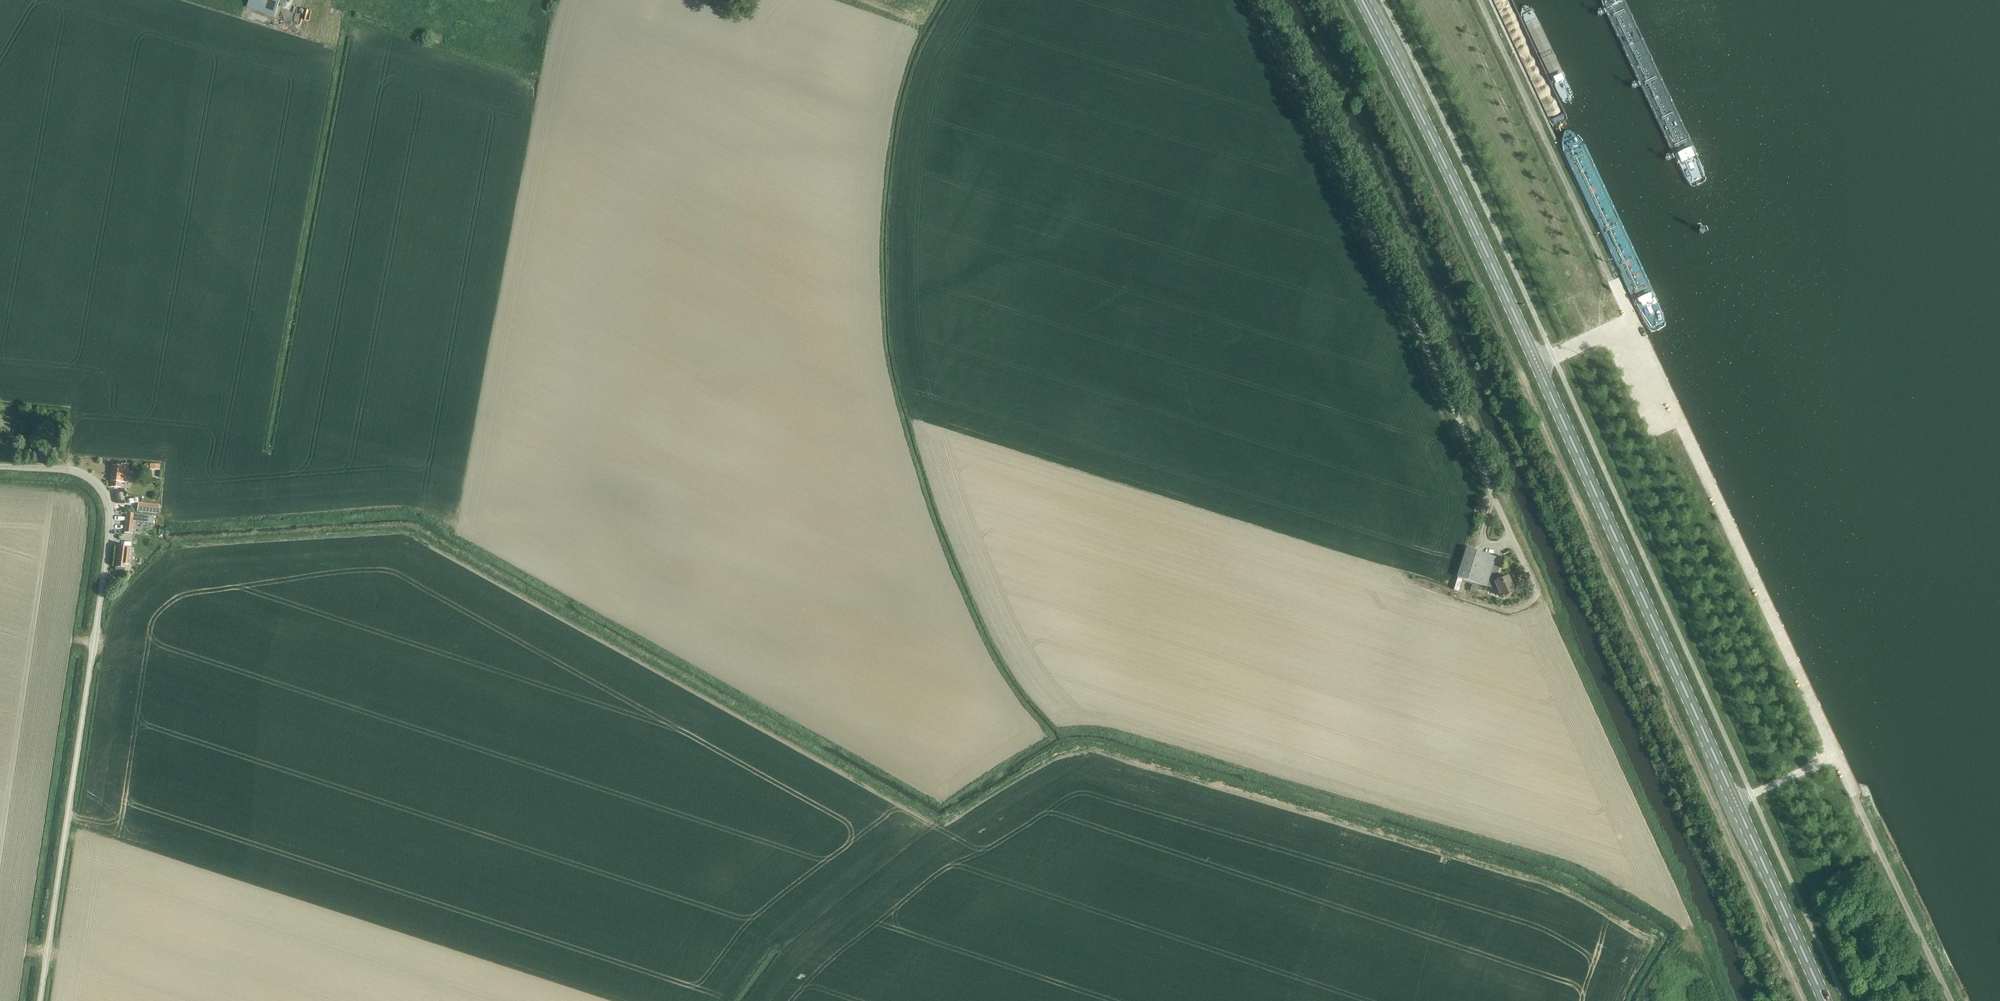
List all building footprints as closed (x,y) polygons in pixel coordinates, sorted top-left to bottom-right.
[(287,0),(249,0),(247,7),(274,17),(279,2),(285,5),(287,0)] [(152,476),(162,476),(162,461),(152,461),(152,476)] [(124,482),(125,474),(126,465),(116,464),(116,466),(112,466),(111,481),(112,487),(120,488),(120,482),(124,482)] [(141,500),(141,510),(160,512),(160,502),(141,500)] [(136,513),(137,526),(156,526),(155,512),(136,513)] [(132,534),(134,518),(134,514),(129,513),(128,518),(126,517),(124,533),(132,534)] [(116,567),(116,569),(123,570),(124,568),(125,568),(125,564),(132,565),(133,550),(127,550),(127,547),(118,546),(115,567),(116,567)] [(1466,548),(1457,578),(1492,589),(1499,568),(1493,566),(1495,557),(1466,548)] [(1496,582),(1502,598),(1514,592),(1508,577),(1496,582)]
